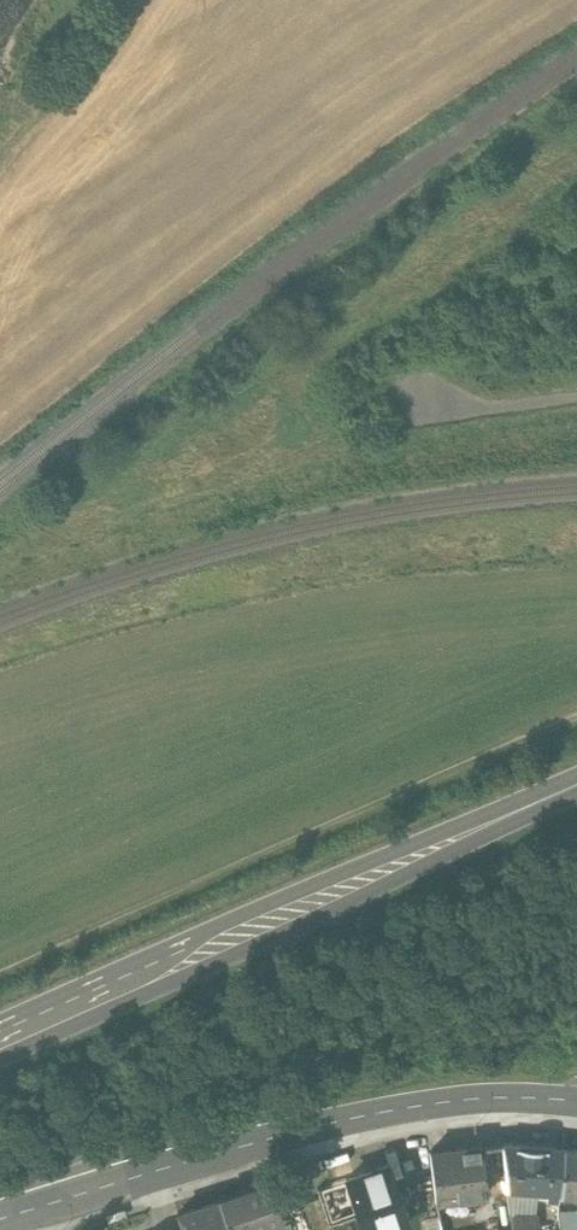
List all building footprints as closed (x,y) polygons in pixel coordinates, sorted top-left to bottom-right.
[(508,1193),(503,1147),(429,1156),(435,1204),(468,1200),(489,1197),(508,1193)] [(558,1198),(563,1153),(503,1147),(508,1193),(546,1196),(546,1204),(558,1204),(558,1198)] [(563,1153),(558,1198),(576,1199),(576,1155),(563,1153)] [(387,1169),(347,1182),(349,1189),(358,1217),(361,1217),(365,1229),(405,1229),(406,1229),(387,1169)] [(269,1185),(219,1201),(228,1229),(255,1229),(281,1221),(269,1185)] [(349,1189),(333,1194),(351,1229),(365,1229),(361,1217),(358,1217),(349,1189)] [(468,1200),(435,1204),(438,1222),(461,1216),(474,1216),(468,1200)] [(219,1201),(176,1215),(181,1229),(228,1229),(219,1201)] [(511,1219),(513,1229),(534,1229),(532,1216),(511,1219)] [(557,1217),(558,1229),(576,1229),(576,1219),(557,1217)]
